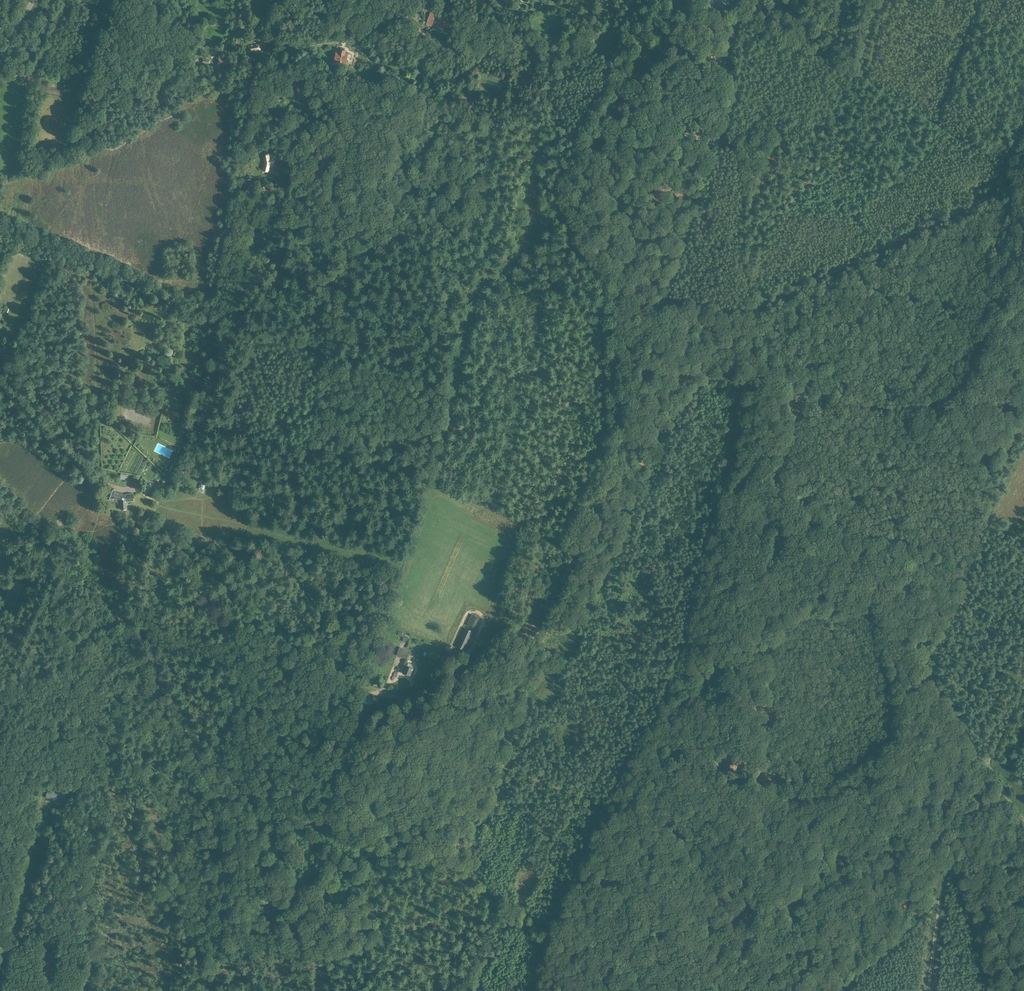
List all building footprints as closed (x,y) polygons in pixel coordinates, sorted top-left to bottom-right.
[(715,3),(710,0),(698,0),(711,9),(715,3)] [(434,24),(445,28),(448,19),(438,15),(434,24)] [(209,41),(215,43),(218,29),(208,27),(205,40),(209,41)] [(248,48),(249,53),(260,50),(259,45),(248,48)] [(346,65),(349,54),(346,53),(346,51),(340,50),(340,52),(337,51),(334,62),(346,65)] [(218,58),(218,59),(218,62),(217,66),(227,67),(228,60),(218,58)] [(264,169),(268,170),(269,164),(274,163),(273,160),(269,160),(268,156),(264,157),(265,164),(264,169)] [(255,237),(264,239),(266,231),(257,229),(255,237)] [(181,422),(178,434),(185,436),(188,424),(181,422)] [(112,491),(110,498),(120,501),(121,510),(126,510),(126,502),(134,501),(133,494),(124,495),(112,491)] [(469,630),(477,633),(481,622),(474,619),(469,630)] [(473,632),(465,628),(457,647),(465,650),(473,632)] [(410,651),(400,647),(397,655),(407,659),(410,651)] [(406,662),(405,665),(404,669),(405,669),(403,673),(411,676),(415,665),(406,662)] [(58,791),(58,792),(54,791),(54,790),(48,789),(46,797),(52,798),(53,795),(57,796),(57,799),(62,801),(64,793),(58,791)]
